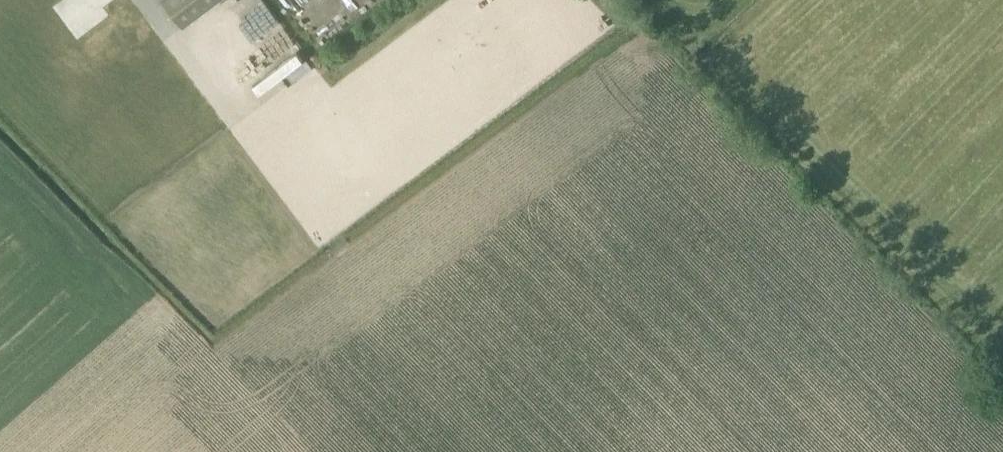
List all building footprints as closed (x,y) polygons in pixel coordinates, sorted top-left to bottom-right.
[(158,0),(183,33),(227,0),(159,0),(158,0)]
